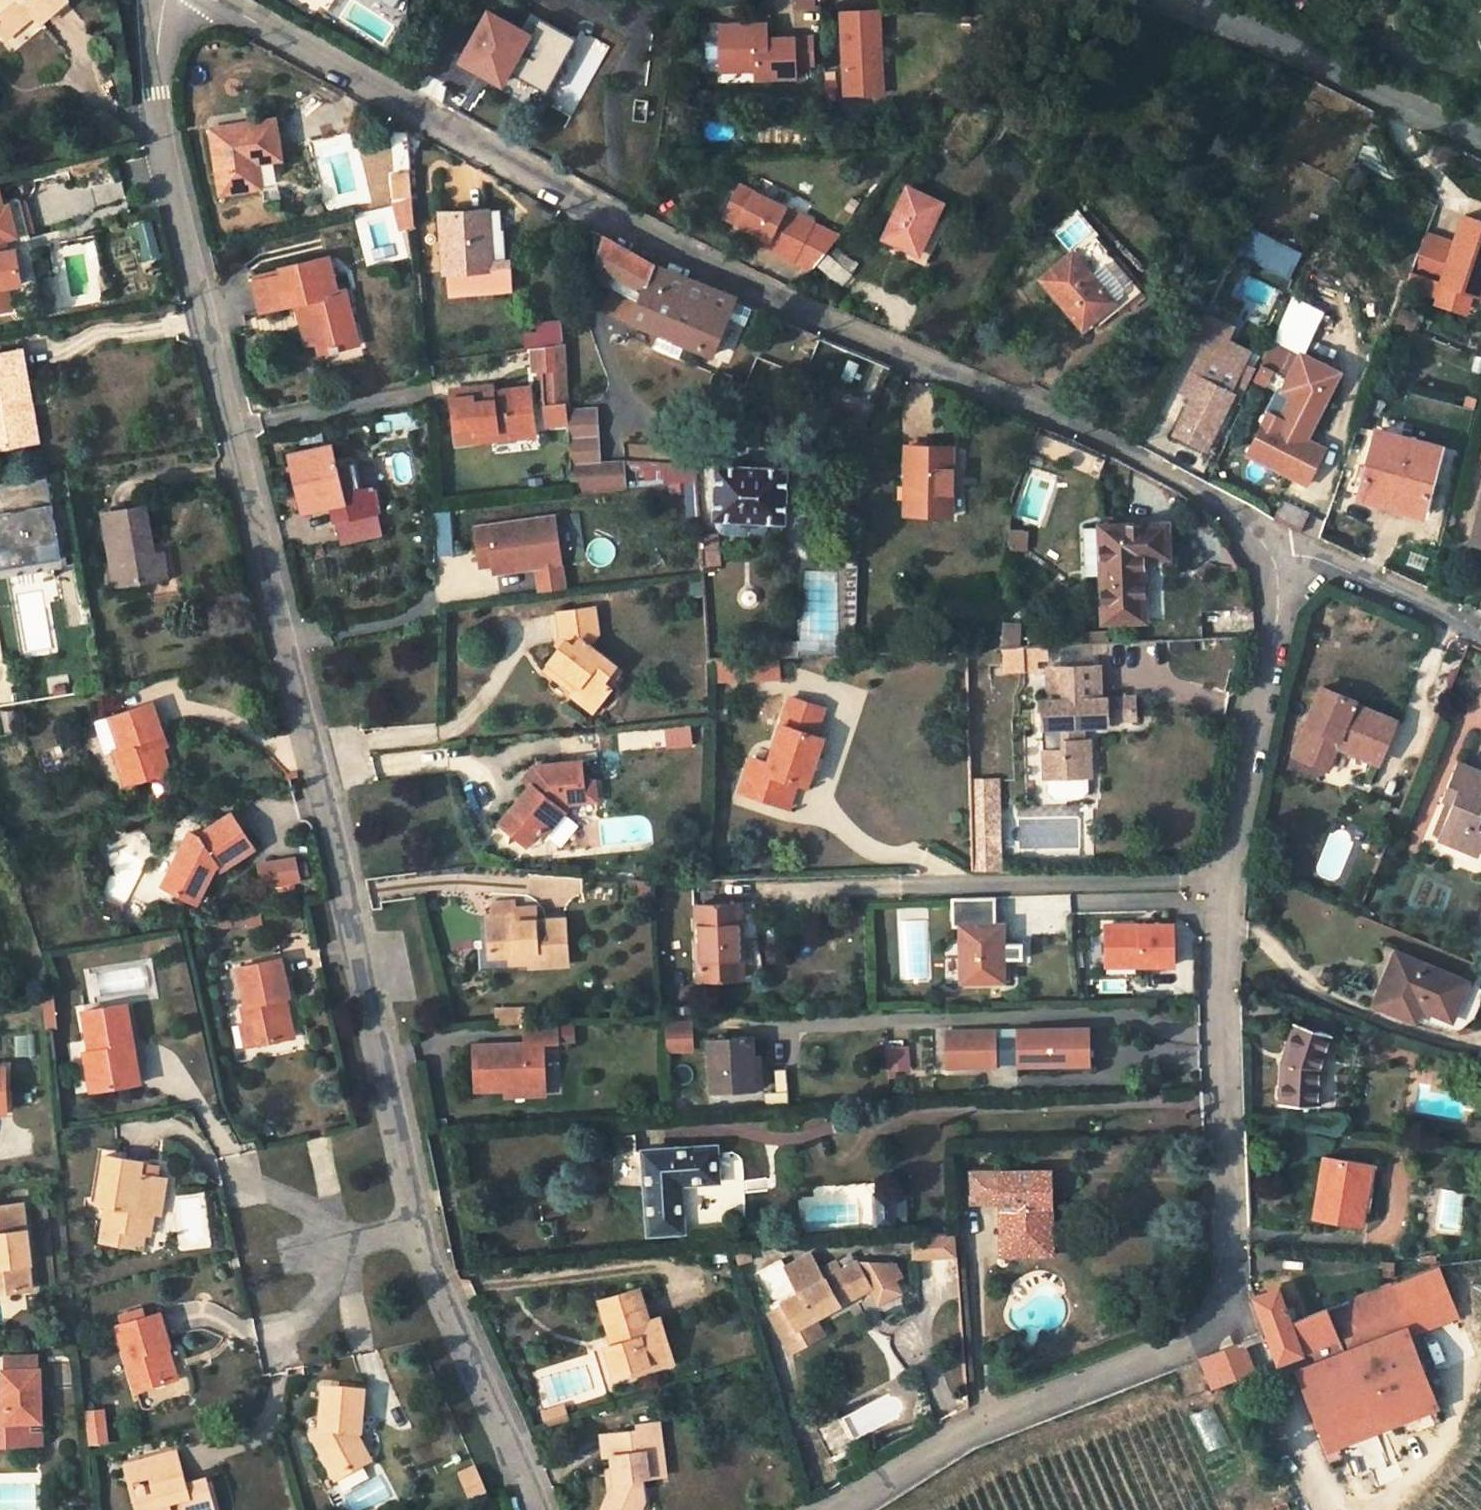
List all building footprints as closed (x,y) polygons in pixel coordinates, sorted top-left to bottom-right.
[(6,53),(34,31),(43,42),(69,20),(53,0),(11,0),(0,9),(0,46),(6,53)] [(795,9),(816,8),(816,0),(795,0),(795,9)] [(461,61),(499,83),(527,35),(488,13),(461,61)] [(890,21),(852,20),(853,102),(883,103),(882,67),(889,66),(890,21)] [(763,38),(763,26),(722,26),(722,64),(759,64),(759,80),(800,78),(800,44),(776,45),(776,38),(763,38)] [(286,135),(215,143),(222,207),(264,202),(261,176),(290,172),(286,135)] [(1447,161),(1452,149),(1438,143),(1433,155),(1447,161)] [(411,197),(409,171),(389,172),(391,198),(411,197)] [(122,181),(64,188),(63,177),(38,180),(42,217),(125,207),(122,181)] [(396,199),(398,221),(417,222),(415,198),(396,199)] [(736,204),(726,228),(772,250),(769,258),(795,270),(816,228),(756,199),(751,210),(736,204)] [(916,199),(892,249),(926,264),(949,214),(916,199)] [(1071,251),(1095,227),(1077,208),(1052,231),(1071,251)] [(24,262),(15,264),(12,253),(25,249),(16,218),(0,223),(0,325),(13,323),(8,300),(16,298),(30,295),(24,262)] [(152,218),(132,223),(143,261),(162,256),(152,218)] [(573,226),(560,218),(561,232),(569,237),(573,226)] [(501,221),(486,221),(442,224),(448,299),(507,295),(501,221)] [(1465,222),(1454,254),(1452,263),(1427,255),(1416,284),(1434,291),(1437,282),(1455,289),(1453,294),(1477,303),(1480,293),(1480,228),(1465,222)] [(1307,256),(1253,230),(1241,258),(1294,282),(1307,256)] [(601,241),(594,258),(644,283),(651,268),(601,241)] [(1083,245),(1030,294),(1072,341),(1125,294),(1083,245)] [(1427,255),(1452,263),(1454,254),(1431,246),(1427,255)] [(817,270),(842,287),(858,264),(833,247),(817,270)] [(665,275),(651,268),(644,283),(630,317),(687,342),(698,316),(656,294),(665,275)] [(742,331),(749,315),(733,307),(704,296),(677,282),(665,275),(656,294),(698,316),(687,342),(711,354),(725,324),(742,331)] [(284,295),(254,299),(255,308),(258,328),(298,322),(308,363),(316,361),(320,375),(352,369),(343,329),(354,327),(349,308),(337,309),(329,278),(282,284),(284,295)] [(21,321),(16,298),(8,300),(13,323),(21,321)] [(1400,307),(1392,328),(1415,336),(1423,315),(1400,307)] [(859,360),(828,347),(820,370),(851,381),(859,360)] [(538,381),(548,381),(551,407),(573,406),(568,352),(535,357),(538,381)] [(1188,384),(1192,385),(1170,435),(1200,448),(1236,368),(1201,353),(1188,384)] [(47,454),(30,366),(0,372),(0,414),(1,419),(0,419),(0,462),(0,463),(47,454)] [(502,397),(458,401),(461,441),(543,435),(538,400),(503,403),(502,397)] [(573,406),(551,407),(553,423),(574,423),(573,406)] [(1287,428),(1252,412),(1243,431),(1255,436),(1247,458),(1308,485),(1322,453),(1283,436),(1287,428)] [(575,430),(578,459),(602,458),(601,429),(575,430)] [(1437,458),(1375,441),(1358,505),(1421,522),(1437,458)] [(1480,480),(1480,443),(1470,477),(1480,480)] [(951,452),(905,452),(903,519),(949,521),(951,452)] [(375,488),(352,492),(339,495),(333,468),(331,456),(292,466),(304,513),(329,507),(333,524),(381,513),(375,488)] [(628,481),(684,481),(684,516),(697,516),(697,462),(628,462),(628,481)] [(333,468),(339,495),(352,492),(347,466),(333,468)] [(1023,523),(1047,524),(1049,472),(1025,471),(1023,523)] [(796,479),(722,473),(719,525),(793,532),(796,479)] [(60,515),(55,486),(4,495),(9,524),(0,526),(2,538),(0,538),(0,566),(18,563),(21,577),(50,572),(47,555),(67,552),(60,515)] [(1277,517),(1303,530),(1311,511),(1286,499),(1277,517)] [(452,556),(452,515),(437,515),(437,556),(452,556)] [(151,519),(109,527),(124,597),(171,587),(167,565),(155,567),(153,559),(158,557),(151,519)] [(485,530),(490,568),(491,579),(529,574),(532,598),(562,594),(551,520),(485,530)] [(475,571),(490,568),(485,530),(472,532),(475,571)] [(1008,549),(1029,549),(1030,531),(1009,530),(1008,549)] [(1165,530),(1082,535),(1084,580),(1103,580),(1105,629),(1143,628),(1141,561),(1167,559),(1165,530)] [(706,567),(721,566),(720,541),(704,542),(706,567)] [(70,569),(67,552),(47,555),(50,572),(70,569)] [(18,563),(0,566),(0,575),(1,581),(21,577),(18,563)] [(1022,644),(1022,608),(1002,608),(1003,644),(1022,644)] [(807,609),(806,652),(828,652),(829,610),(807,609)] [(596,611),(559,614),(564,650),(549,665),(578,693),(574,699),(593,717),(612,697),(605,692),(617,678),(589,655),(599,642),(596,611)] [(1220,632),(1254,631),(1254,613),(1220,614),(1220,632)] [(1019,672),(1018,650),(1003,651),(1004,673),(1019,672)] [(717,663),(719,683),(781,679),(779,658),(717,663)] [(1101,671),(1050,673),(1052,711),(1041,711),(1042,736),(1053,736),(1054,761),(1045,762),(1046,786),(1056,785),(1091,784),(1094,784),(1093,751),(1084,752),(1083,737),(1109,736),(1109,733),(1136,731),(1135,708),(1102,709),(1101,671)] [(1329,768),(1334,751),(1337,738),(1380,750),(1390,716),(1352,705),(1350,700),(1315,689),(1294,758),(1329,768)] [(743,799),(782,811),(795,778),(806,782),(816,785),(832,739),(822,735),(829,716),(797,705),(772,774),(752,766),(743,799)] [(166,714),(115,727),(120,754),(113,756),(119,776),(125,778),(127,792),(174,782),(166,747),(173,745),(166,714)] [(1380,750),(1337,738),(1334,751),(1376,763),(1380,750)] [(1452,804),(1439,839),(1477,853),(1480,842),(1480,814),(1479,813),(1480,807),(1480,775),(1455,765),(1442,800),(1452,804)] [(525,795),(488,831),(516,859),(531,845),(536,850),(559,827),(552,822),(560,813),(596,810),(594,791),(577,792),(576,775),(535,778),(536,793),(530,800),(525,795)] [(806,782),(795,778),(782,811),(794,815),(806,782)] [(973,820),(1004,819),(1003,782),(973,782),(973,820)] [(1092,794),(1091,784),(1056,785),(1057,795),(1059,800),(1090,798),(1092,794)] [(973,820),(974,851),(1005,850),(1004,819),(973,820)] [(202,844),(166,882),(177,891),(171,899),(189,914),(214,889),(210,885),(221,875),(228,882),(264,861),(242,828),(210,851),(202,844)] [(974,874),(1006,873),(1005,850),(974,851),(974,874)] [(959,924),(996,923),(995,897),(951,898),(952,926),(959,926),(959,924)] [(517,898),(495,899),(496,957),(532,956),(532,972),(571,971),(570,918),(539,919),(539,904),(517,905),(517,898)] [(742,977),(740,907),(698,908),(700,979),(742,977)] [(1005,944),(1004,923),(996,923),(959,924),(959,926),(960,984),(1006,983),(1005,960),(1005,944)] [(1173,924),(1106,926),(1107,966),(1174,964),(1173,924)] [(1005,944),(1005,960),(1023,959),(1022,944),(1005,944)] [(1429,1025),(1433,1011),(1465,1022),(1478,986),(1415,965),(1406,990),(1397,987),(1389,1011),(1429,1025)] [(249,1036),(258,1034),(261,1058),(300,1052),(296,1021),(291,1022),(288,1008),(296,1007),(289,972),(246,980),(253,1014),(246,1015),(249,1036)] [(526,1024),(525,1006),(495,1008),(496,1026),(526,1024)] [(100,1090),(136,1085),(127,1039),(142,1038),(138,1011),(94,1017),(102,1054),(94,1056),(100,1090)] [(692,1022),(667,1023),(668,1042),(693,1041),(692,1022)] [(1310,1025),(1296,1064),(1294,1105),(1332,1107),(1333,1069),(1345,1037),(1310,1025)] [(539,1096),(538,1058),(553,1058),(551,1033),(551,1028),(516,1029),(517,1051),(469,1054),(472,1098),(539,1096)] [(1093,1030),(1077,1031),(1079,1070),(1093,1069),(1093,1030)] [(1023,1071),(1079,1070),(1077,1031),(1022,1034),(1022,1042),(999,1043),(999,1037),(950,1041),(951,1076),(1002,1074),(1003,1064),(1023,1063),(1023,1071)] [(551,1033),(553,1058),(568,1058),(569,1034),(551,1033)] [(142,1038),(127,1039),(136,1085),(149,1083),(142,1038)] [(755,1039),(713,1040),(717,1088),(759,1085),(755,1039)] [(911,1071),(909,1044),(883,1046),(885,1073),(911,1071)] [(0,1079),(0,1119),(16,1118),(14,1079),(0,1079)] [(728,1158),(653,1163),(660,1245),(693,1242),(689,1193),(730,1190),(728,1158)] [(102,1204),(112,1205),(108,1242),(134,1245),(134,1238),(152,1240),(155,1218),(161,1218),(164,1183),(141,1180),(143,1163),(108,1160),(102,1204)] [(1376,1201),(1385,1203),(1386,1200),(1390,1173),(1340,1164),(1326,1226),(1370,1234),(1376,1201)] [(1001,1215),(1002,1251),(1036,1249),(1035,1238),(1052,1237),(1049,1177),(969,1180),(971,1216),(1001,1215)] [(1436,1233),(1459,1236),(1466,1196),(1443,1192),(1436,1233)] [(869,1201),(869,1232),(894,1231),(894,1220),(906,1219),(905,1200),(869,1201)] [(0,1271),(0,1291),(43,1287),(36,1203),(0,1207),(0,1249),(3,1249),(5,1270),(0,1271)] [(850,1225),(851,1206),(808,1205),(807,1223),(850,1225)] [(1035,1238),(1036,1249),(1002,1251),(1002,1265),(1053,1263),(1052,1237),(1035,1238)] [(958,1260),(957,1240),(922,1243),(923,1262),(958,1260)] [(735,1273),(760,1266),(756,1254),(730,1256),(735,1273)] [(892,1307),(921,1288),(916,1278),(923,1275),(916,1261),(866,1265),(852,1274),(846,1263),(829,1274),(823,1266),(794,1275),(812,1302),(781,1322),(802,1353),(813,1345),(817,1352),(837,1339),(828,1326),(881,1291),(892,1307)] [(1407,1330),(1410,1336),(1457,1317),(1438,1270),(1326,1310),(1337,1338),(1343,1355),(1407,1330)] [(1269,1335),(1278,1360),(1337,1338),(1326,1310),(1326,1309),(1292,1322),(1280,1289),(1255,1298),(1269,1335)] [(618,1344),(606,1347),(614,1377),(669,1363),(659,1322),(644,1326),(636,1295),(607,1302),(618,1344)] [(167,1315),(124,1323),(140,1393),(181,1382),(172,1347),(175,1346),(167,1315)] [(1343,1355),(1308,1369),(1338,1444),(1402,1418),(1434,1406),(1437,1405),(1410,1336),(1407,1330),(1343,1355)] [(1211,1387),(1253,1371),(1242,1342),(1200,1359),(1211,1387)] [(947,1387),(967,1383),(964,1361),(943,1364),(947,1387)] [(0,1399),(0,1432),(17,1431),(16,1419),(47,1417),(43,1368),(7,1370),(9,1399),(0,1399)] [(1338,1444),(1308,1369),(1298,1374),(1327,1447),(1338,1444)] [(317,1440),(335,1477),(344,1478),(376,1462),(362,1442),(367,1432),(365,1403),(324,1406),(328,1438),(317,1440)] [(1190,1414),(1206,1451),(1229,1442),(1213,1404),(1190,1414)] [(1434,1406),(1402,1418),(1408,1432),(1439,1421),(1434,1406)] [(103,1408),(82,1411),(88,1449),(109,1445),(103,1408)] [(558,1409),(536,1415),(540,1428),(562,1421),(558,1409)] [(598,1444),(614,1493),(600,1509),(656,1509),(657,1509),(648,1479),(671,1471),(655,1422),(634,1429),(636,1434),(598,1444)] [(124,1472),(135,1509),(217,1509),(208,1482),(189,1487),(177,1456),(124,1472)] [(475,1466),(457,1473),(467,1500),(486,1493),(475,1466)]
